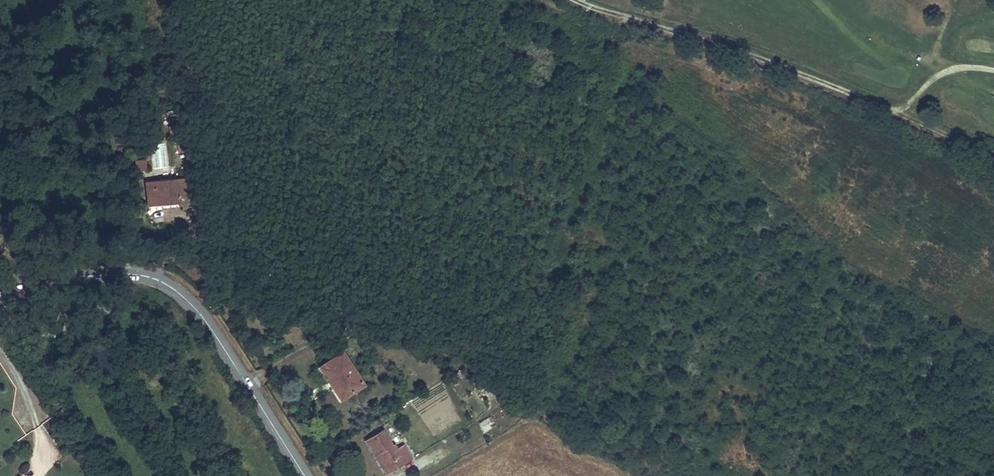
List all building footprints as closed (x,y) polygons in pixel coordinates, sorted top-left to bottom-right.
[(183,138),(170,140),(172,150),(177,150),(179,166),(187,164),(183,138)] [(152,149),(153,167),(166,167),(166,149),(152,149)] [(187,192),(149,197),(152,218),(164,216),(165,219),(183,217),(184,220),(194,219),(192,210),(189,210),(187,192)] [(364,387),(343,353),(320,367),(333,388),(336,386),(343,400),(364,387)] [(511,398),(487,384),(483,390),(507,404),(511,398)] [(482,422),(484,430),(494,428),(492,420),(482,422)] [(413,459),(404,444),(397,448),(395,444),(392,446),(383,430),(366,440),(376,455),(381,452),(384,457),(382,459),(391,472),(413,459)] [(381,452),(376,455),(388,475),(391,472),(382,459),(384,457),(381,452)]
